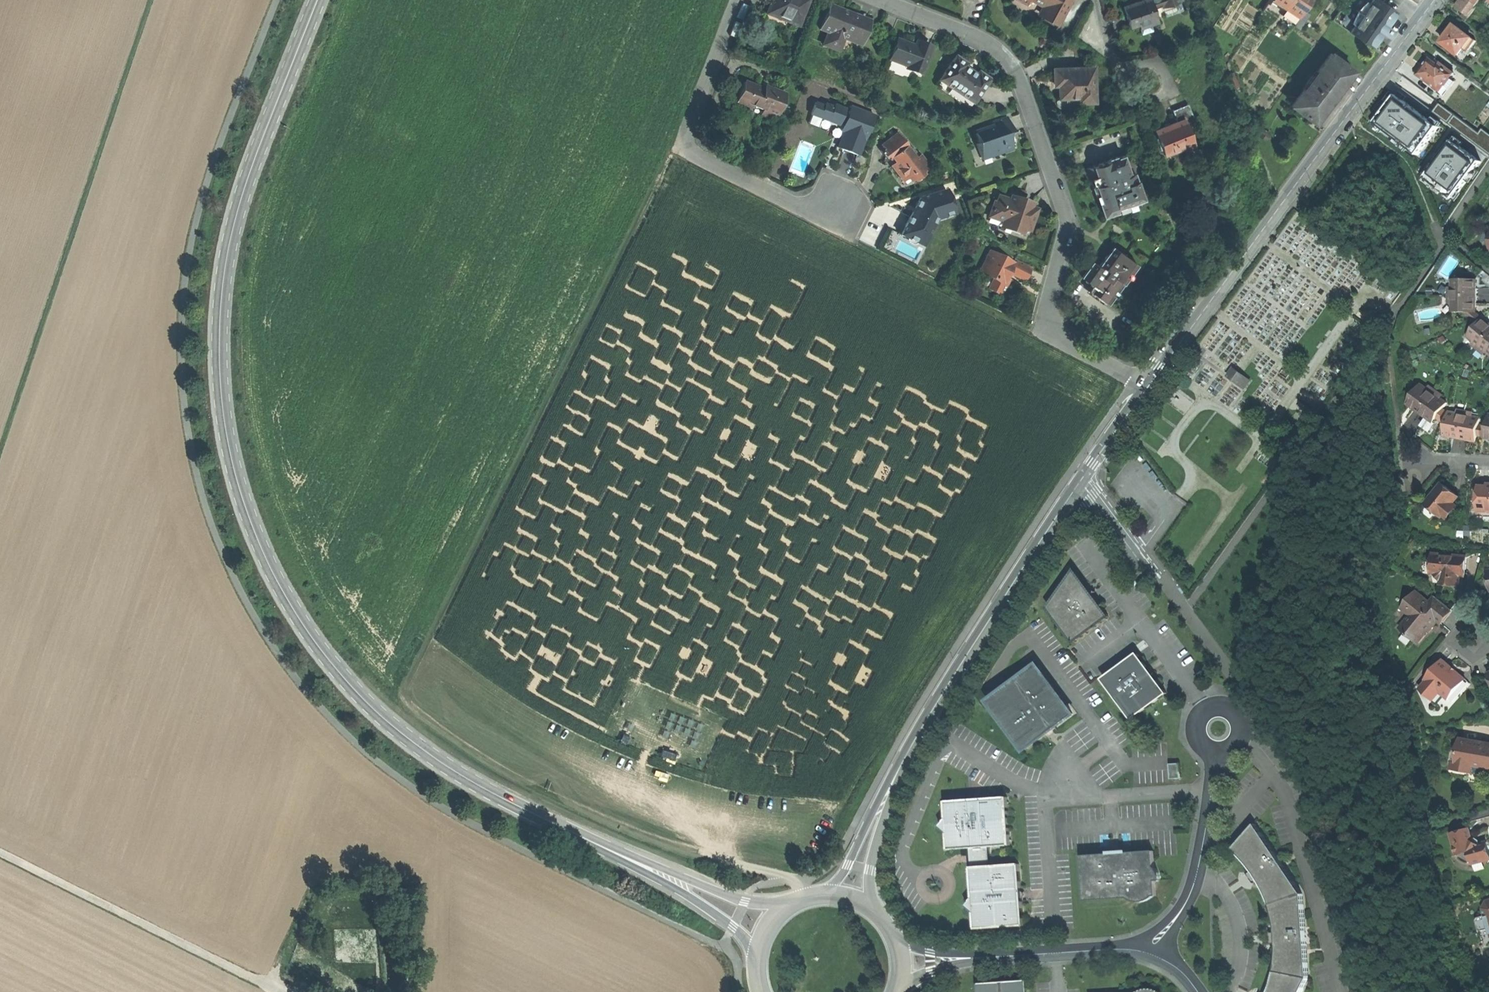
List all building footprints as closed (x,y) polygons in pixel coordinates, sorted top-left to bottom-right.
[(767,11),(778,16),(777,18),(798,26),(809,0),(771,0),(767,11)] [(1008,5),(1023,13),(1027,4),(1020,0),(1011,0),(1008,5)] [(1040,4),(1047,8),(1042,16),(1058,24),(1071,0),(1033,0),(1040,4)] [(1151,0),(1141,0),(1123,6),(1126,16),(1130,27),(1139,24),(1140,28),(1151,25),(1158,22),(1153,7),(1151,0)] [(1161,5),(1164,16),(1182,9),(1179,0),(1175,0),(1161,5)] [(1297,17),(1302,10),(1308,0),(1272,0),(1297,17)] [(1349,32),(1370,47),(1380,32),(1387,36),(1389,33),(1392,30),(1385,25),(1395,11),(1380,0),(1371,0),(1349,32)] [(1456,6),(1469,16),(1481,0),(1461,0),(1456,6)] [(839,9),(829,5),(820,30),(828,33),(823,45),(834,49),(839,50),(843,39),(858,44),(867,20),(856,16),(856,17),(846,14),(838,10),(839,9)] [(1308,14),(1302,10),(1297,17),(1292,24),(1298,28),(1308,14)] [(1152,30),(1151,25),(1140,28),(1142,33),(1152,30)] [(1463,31),(1456,26),(1449,34),(1443,43),(1460,55),(1466,47),(1470,50),(1477,41),(1467,34),(1468,31),(1465,29),(1463,31)] [(920,75),(931,47),(916,42),(914,47),(908,44),(897,40),(889,59),(907,66),(906,69),(920,75)] [(1354,70),(1330,53),(1313,76),(1312,75),(1306,83),(1307,84),(1291,105),(1314,122),(1332,98),(1354,70)] [(966,64),(955,57),(939,81),(949,87),(950,86),(974,102),(989,80),(978,73),(976,75),(964,67),(966,64)] [(1439,66),(1430,60),(1425,67),(1419,74),(1441,91),(1447,83),(1452,86),(1455,82),(1451,78),(1454,73),(1442,64),(1439,66)] [(1093,67),(1054,68),(1054,85),(1059,84),(1059,93),(1059,97),(1078,96),(1083,96),(1083,101),(1094,101),(1093,67)] [(763,90),(744,82),(740,92),(736,102),(752,108),(752,106),(762,110),(761,115),(774,120),(785,94),(764,86),(763,90)] [(1439,127),(1397,95),(1386,109),(1376,123),(1418,155),(1439,127)] [(824,107),(815,103),(811,114),(838,124),(839,122),(844,124),(841,131),(843,132),(837,147),(847,151),(858,155),(869,125),(868,124),(871,115),(850,107),(847,116),(842,114),(844,109),(834,105),(834,107),(825,104),(824,107)] [(1440,103),(1433,112),(1488,153),(1488,132),(1483,128),(1480,133),(1440,103)] [(1172,110),(1177,122),(1184,119),(1186,123),(1194,120),(1188,104),(1172,110)] [(1010,126),(1007,117),(991,123),(992,125),(983,128),(984,131),(976,134),(979,143),(976,144),(982,160),(1013,150),(1007,135),(1013,133),(1010,126)] [(1177,122),(1155,131),(1160,143),(1165,154),(1168,153),(1184,146),(1193,143),(1193,142),(1186,123),(1184,119),(1177,122)] [(906,147),(897,135),(882,146),(884,148),(891,158),(896,163),(892,166),(897,172),(903,180),(910,175),(913,179),(927,168),(919,157),(918,157),(915,160),(909,152),(905,147),(906,147)] [(1454,199),(1482,162),(1454,141),(1426,178),(1454,199)] [(1196,151),(1193,143),(1184,146),(1187,155),(1196,151)] [(1187,155),(1184,146),(1168,153),(1171,161),(1187,155)] [(891,158),(884,148),(879,151),(886,161),(891,158)] [(915,160),(918,157),(912,150),(909,152),(915,160)] [(1127,154),(1087,168),(1093,186),(1096,195),(1100,194),(1103,202),(1113,199),(1116,207),(1131,202),(1132,205),(1143,201),(1139,189),(1142,188),(1139,179),(1136,180),(1127,154)] [(923,246),(936,220),(954,214),(946,190),(919,198),(910,217),(901,235),(923,246)] [(1031,204),(1016,199),(1014,203),(998,197),(996,204),(994,203),(989,217),(1003,222),(1001,226),(1021,233),(1027,216),(1033,218),(1034,215),(1036,211),(1030,209),(1031,204)] [(1118,211),(1116,207),(1113,199),(1103,202),(1100,203),(1104,216),(1118,211)] [(1137,264),(1113,247),(1099,266),(1093,262),(1082,277),(1088,282),(1095,287),(1091,292),(1108,304),(1137,264)] [(1012,263),(990,252),(980,273),(994,279),(989,290),(1002,297),(1011,280),(1006,277),(1008,273),(1025,281),(1028,275),(1032,268),(1014,259),(1012,263)] [(1477,280),(1452,280),(1452,287),(1448,287),(1448,295),(1477,296),(1477,288),(1477,280)] [(1476,305),(1477,296),(1448,295),(1448,304),(1451,304),(1451,312),(1466,312),(1476,313),(1476,305)] [(1095,323),(1085,316),(1082,320),(1092,328),(1095,323)] [(1474,342),(1471,345),(1478,350),(1488,337),(1488,323),(1483,318),(1482,319),(1479,323),(1468,337),(1474,342)] [(1478,350),(1484,355),(1487,352),(1488,354),(1488,337),(1478,350)] [(1229,377),(1240,386),(1245,379),(1234,370),(1229,377)] [(1414,408),(1422,414),(1439,391),(1430,385),(1428,388),(1422,384),(1408,403),(1414,408)] [(1448,403),(1441,398),(1444,395),(1439,391),(1422,414),(1427,417),(1434,422),(1438,417),(1444,409),(1448,403)] [(1442,422),(1447,412),(1444,409),(1438,417),(1442,422)] [(1453,437),(1462,439),(1467,411),(1458,409),(1457,414),(1450,412),(1449,413),(1448,424),(1445,435),(1453,437)] [(1482,418),(1474,417),(1474,412),(1467,411),(1462,439),(1469,440),(1478,442),(1479,435),(1481,425),(1482,418)] [(1480,485),(1479,510),(1488,511),(1488,485),(1480,485)] [(1451,491),(1444,486),(1438,493),(1435,491),(1425,505),(1443,518),(1444,516),(1447,518),(1456,506),(1454,504),(1459,497),(1451,491)] [(1467,554),(1434,553),(1433,574),(1443,574),(1442,583),(1454,583),(1462,583),(1462,575),(1462,567),(1466,568),(1467,554)] [(1109,617),(1075,571),(1049,609),(1076,642),(1097,626),(1109,617)] [(1452,610),(1436,597),(1431,604),(1417,592),(1403,609),(1411,616),(1400,629),(1418,644),(1437,620),(1441,624),(1447,617),(1452,610)] [(1168,693),(1139,654),(1126,663),(1104,679),(1134,718),(1168,693)] [(1454,669),(1445,660),(1425,680),(1427,681),(1420,688),(1429,696),(1435,689),(1440,693),(1448,700),(1467,681),(1454,669)] [(1072,713),(1037,667),(991,702),(1026,748),(1048,732),(1072,713)] [(1435,689),(1429,696),(1433,700),(1440,693),(1435,689)] [(1461,739),(1459,753),(1456,769),(1471,771),(1472,765),(1488,768),(1488,744),(1461,739)] [(1456,770),(1456,769),(1459,753),(1454,752),(1451,769),(1456,770)] [(1181,763),(1170,764),(1171,779),(1181,778),(1181,763)] [(991,848),(1012,846),(1010,819),(1008,797),(947,801),(948,818),(941,827),(949,834),(950,851),(971,849),(991,848)] [(1255,824),(1233,850),(1242,858),(1252,871),(1248,874),(1253,881),(1257,879),(1260,883),(1271,907),(1275,925),(1276,931),(1270,932),(1271,938),(1271,945),(1277,945),(1275,966),(1271,984),(1268,991),(1301,991),(1308,978),(1302,894),(1255,824)] [(1486,842),(1478,844),(1475,842),(1472,841),(1469,829),(1452,834),(1457,854),(1461,856),(1461,857),(1470,863),(1471,862),(1473,864),(1488,859),(1488,852),(1486,842)] [(971,849),(972,868),(992,866),(991,848),(971,849)] [(1154,850),(1083,855),(1086,900),(1115,898),(1129,897),(1135,900),(1145,901),(1157,895),(1156,880),(1161,879),(1160,872),(1155,866),(1154,850)] [(992,866),(972,868),(974,898),(967,906),(976,914),(976,929),(1003,927),(1025,925),(1020,864),(992,866)] [(979,985),(979,991),(1027,991),(1027,983),(979,985)]
